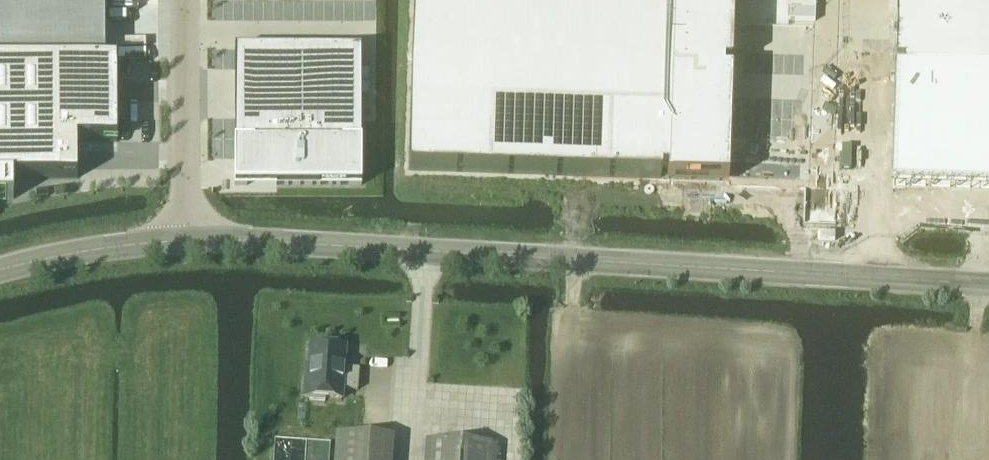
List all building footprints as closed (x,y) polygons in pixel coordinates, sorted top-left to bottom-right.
[(14,200),(14,197),(13,180),(16,180),(79,180),(79,162),(79,144),(118,144),(118,61),(102,61),(101,0),(0,0),(0,200),(14,200)] [(475,141),(753,140),(753,0),(475,0),(475,141)] [(894,184),(988,186),(988,0),(901,0),(894,184)] [(362,49),(235,49),(234,178),(276,178),(276,187),(362,187),(362,49)] [(345,349),(311,347),(309,375),(306,375),(305,398),(309,398),(309,401),(325,402),(326,399),(342,400),(343,389),(358,390),(360,370),(347,369),(348,354),(345,354),(345,349)] [(383,438),(338,435),(336,459),(382,459),(383,438)] [(429,441),(428,459),(494,459),(495,446),(429,441)]
